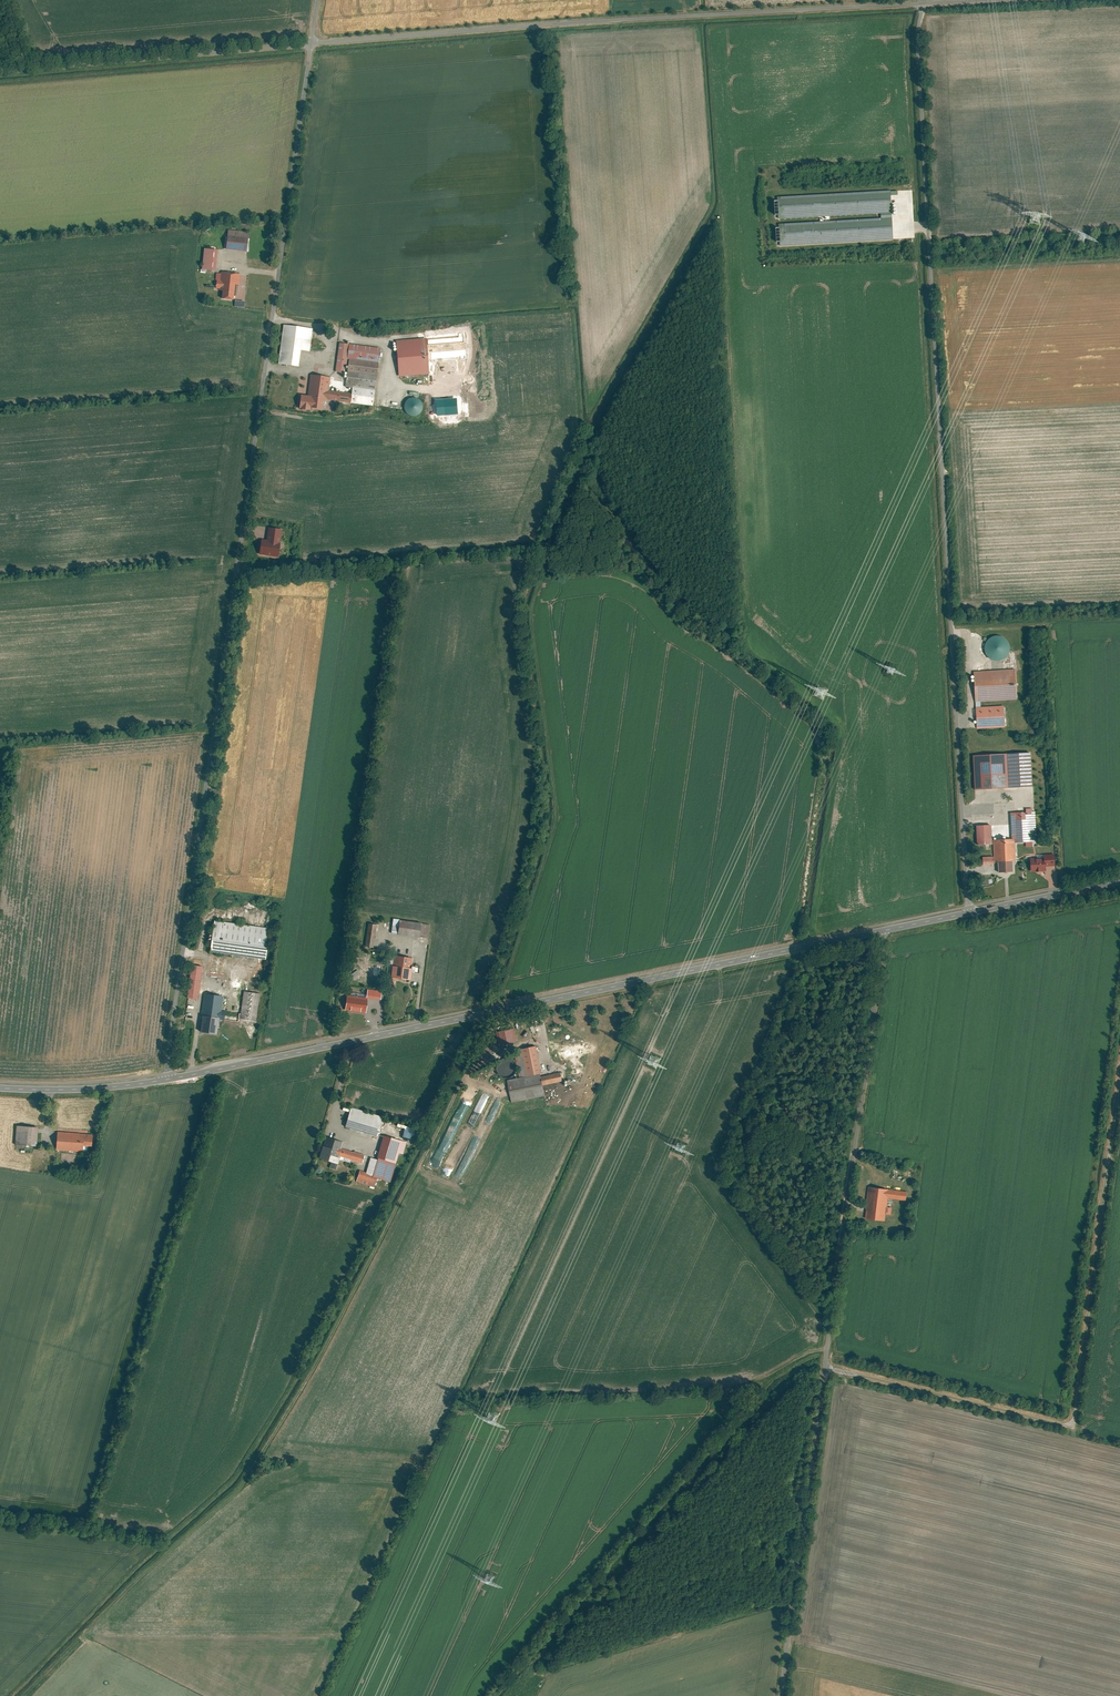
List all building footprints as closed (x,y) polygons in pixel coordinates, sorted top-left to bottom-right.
[(880,213),(891,213),(890,190),(777,197),(778,219),(880,213)] [(881,218),(778,224),(780,246),(893,239),(891,218),(881,218)] [(230,230),(227,250),(248,252),(251,233),(230,230)] [(206,249),(203,269),(216,272),(219,251),(206,249)] [(225,291),(224,298),(235,300),(237,284),(240,285),(241,275),(223,272),(222,281),(218,280),(217,290),(225,291)] [(314,329),(285,325),(280,364),(300,366),(302,351),(311,352),(314,329)] [(428,338),(397,341),(400,377),(431,374),(428,338)] [(303,394),(301,407),(304,407),(304,411),(312,412),(312,409),(325,411),(327,402),(352,405),(352,403),(374,406),(382,348),(340,342),(336,372),(344,373),(346,362),(348,362),(348,359),(351,360),(348,386),(354,387),(353,394),(330,391),(331,378),(312,375),(309,395),(303,394)] [(413,417),(417,417),(420,416),(422,414),(424,411),(425,408),(425,405),(423,401),(421,399),(418,397),(414,397),(411,398),(408,400),(406,403),(405,406),(405,409),(406,412),(408,414),(410,416),(413,417)] [(268,528),(266,541),(260,540),(258,556),(278,559),(282,530),(268,528)] [(1004,659),(1007,656),(1009,652),(1009,648),(1008,644),(1005,641),(1002,638),(998,637),(994,637),(990,639),(987,641),(985,645),(984,649),(984,653),(986,657),(989,660),(993,661),(997,662),(1001,661),(1004,659)] [(1015,670),(973,672),(975,702),(980,702),(1017,700),(1015,670)] [(1004,706),(981,707),(980,702),(975,702),(977,730),(1005,728),(1004,706)] [(1031,753),(973,756),(975,790),(1033,787),(1031,753)] [(1036,812),(1010,813),(1011,839),(1015,839),(1015,844),(1037,843),(1036,812)] [(992,826),(976,827),(977,847),(992,846),(992,826)] [(1011,839),(993,840),(994,863),(998,863),(999,874),(1013,873),(1012,863),(1016,863),(1015,844),(1015,839),(1011,839)] [(1044,859),(1030,859),(1031,873),(1046,872),(1046,867),(1055,867),(1054,855),(1044,855),(1044,859)] [(394,920),(392,933),(429,939),(431,926),(394,920)] [(270,929),(214,921),(209,953),(265,961),(270,929)] [(369,923),(366,947),(375,948),(378,924),(369,923)] [(409,969),(411,959),(396,957),(394,968),(392,967),(391,979),(410,981),(411,970),(409,969)] [(203,965),(194,964),(190,998),(199,999),(203,965)] [(369,988),(368,996),(382,998),(383,990),(369,988)] [(203,1017),(201,1033),(219,1036),(222,1017),(256,1022),(260,995),(245,993),(242,1013),(222,1010),(224,997),(204,994),(201,1017),(203,1017)] [(348,995),(345,1011),(366,1014),(369,998),(348,995)] [(496,1031),(498,1045),(516,1042),(514,1028),(496,1031)] [(538,1045),(515,1050),(521,1077),(508,1080),(513,1102),(546,1095),(544,1085),(586,1077),(584,1067),(581,1068),(575,1037),(551,1042),(555,1060),(564,1058),(566,1071),(542,1076),(542,1073),(544,1073),(538,1045)] [(459,1129),(477,1092),(467,1087),(450,1123),(451,1124),(450,1128),(454,1130),(454,1129),(452,1128),(453,1126),(455,1127),(457,1124),(459,1125),(457,1128),(459,1129)] [(345,1128),(377,1138),(383,1118),(351,1108),(345,1128)] [(18,1125),(16,1144),(36,1146),(38,1127),(18,1125)] [(402,1137),(413,1140),(416,1129),(405,1126),(402,1137)] [(59,1131),(57,1149),(84,1152),(85,1146),(94,1147),(95,1134),(59,1131)] [(344,1142),(327,1137),(322,1157),(338,1162),(340,1155),(342,1148),(344,1142)] [(403,1142),(387,1138),(375,1176),(391,1181),(403,1142)] [(366,1154),(342,1148),(340,1155),(364,1161),(366,1154)] [(361,1171),(358,1181),(375,1187),(379,1177),(375,1176),(361,1171)] [(907,1191),(868,1186),(865,1208),(866,1210),(865,1218),(884,1220),(885,1214),(891,1214),(892,1207),(887,1207),(888,1198),(906,1201),(907,1191)]
